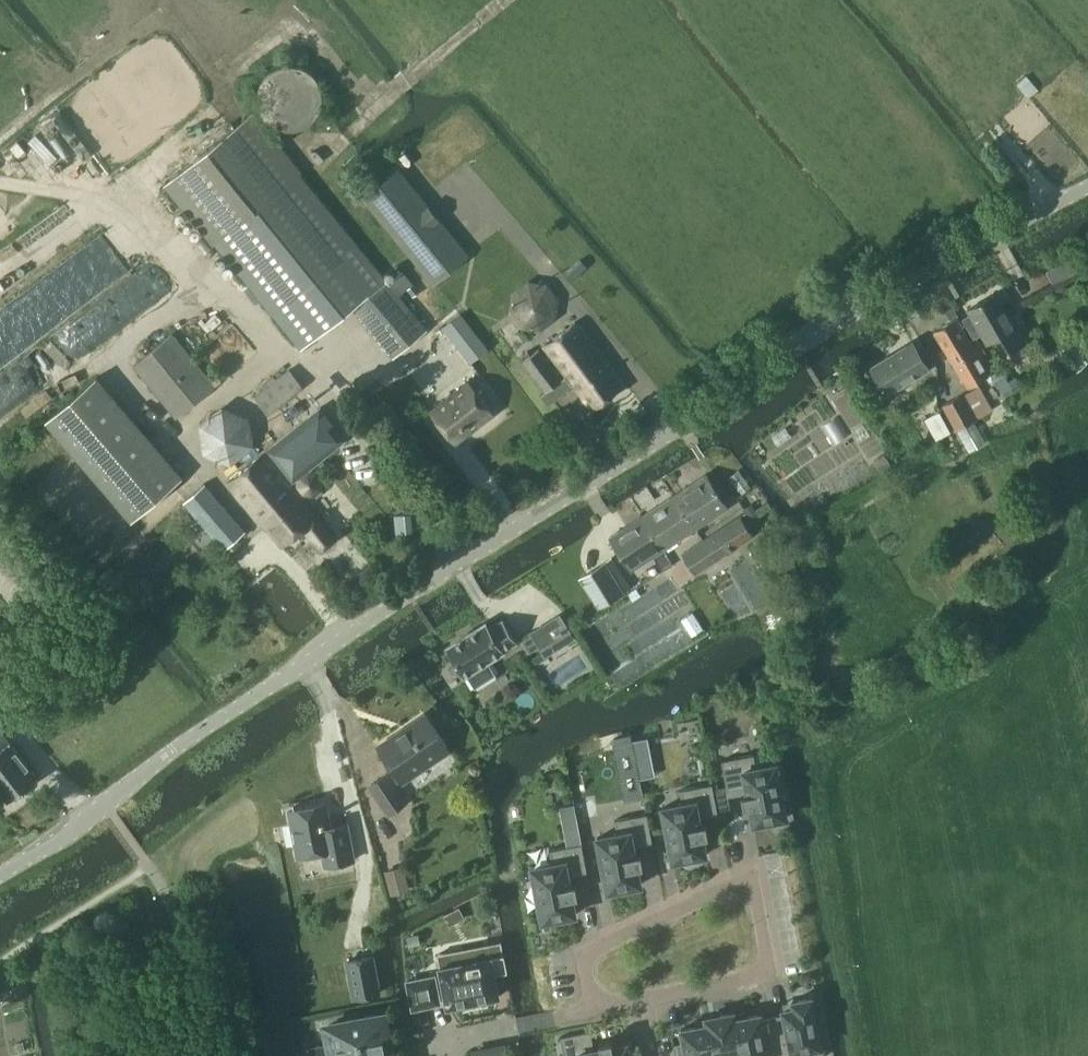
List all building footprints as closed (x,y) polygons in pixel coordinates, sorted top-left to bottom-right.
[(321,106),(323,96),(321,86),(317,77),(310,70),(300,65),(290,64),(280,65),(271,70),(264,77),(259,86),(258,96),(259,106),(264,115),(271,122),(280,127),(290,129),(300,127),(310,122),(317,115),(321,106)] [(167,180),(216,241),(302,347),(353,305),(394,355),(428,327),(400,293),(414,282),(403,269),(390,280),(252,111),(167,180)] [(468,254),(399,170),(366,197),(435,281),(468,254)] [(511,289),(508,309),(520,325),(540,328),(556,316),(559,296),(547,280),(528,277),(511,289)] [(965,319),(975,336),(983,332),(987,340),(1001,332),(1009,345),(1007,346),(1009,350),(1025,340),(996,291),(967,308),(972,316),(965,319)] [(990,369),(972,338),(953,306),(948,310),(952,317),(934,328),(968,383),(990,369)] [(461,313),(444,327),(449,335),(455,341),(472,327),(461,313)] [(570,389),(568,387),(574,382),(593,407),(623,385),(576,320),(545,343),(567,373),(563,377),(540,346),(523,359),(546,389),(543,391),(540,393),(548,404),(550,403),(570,389)] [(135,363),(179,416),(217,384),(173,331),(135,363)] [(871,365),(887,392),(929,366),(914,340),(871,365)] [(994,372),(1002,385),(1011,379),(1004,367),(994,372)] [(253,396),(266,412),(301,383),(289,368),(253,396)] [(132,519),(172,485),(183,476),(98,375),(47,419),(132,519)] [(433,410),(452,435),(456,440),(494,411),(488,403),(487,403),(471,381),(433,410)] [(987,411),(974,387),(963,393),(962,392),(943,402),(958,428),(977,417),(987,411)] [(200,424),(204,453),(232,464),(255,445),(251,416),(224,405),(200,424)] [(269,447),(229,480),(283,545),(304,527),(322,549),(337,536),(292,483),(346,438),(319,405),(283,436),(273,423),(259,434),(269,447)] [(928,419),(940,440),(955,431),(943,410),(928,419)] [(885,454),(876,460),(882,469),(891,462),(885,454)] [(302,477),(301,486),(307,492),(314,492),(321,486),(321,478),(316,472),(307,472),(302,477)] [(708,472),(676,493),(697,526),(729,505),(708,472)] [(186,499),(227,547),(246,530),(214,492),(206,482),(186,499)] [(676,493),(644,514),(666,546),(697,526),(676,493)] [(753,502),(744,507),(752,520),(761,514),(756,508),(753,502)] [(0,514),(0,546),(16,533),(0,514)] [(666,546),(644,514),(612,535),(633,567),(666,546)] [(684,550),(696,570),(753,534),(741,514),(684,550)] [(583,576),(602,604),(625,589),(606,560),(583,576)] [(561,612),(534,630),(535,632),(543,643),(544,645),(571,627),(561,612)] [(498,671),(489,658),(519,639),(505,617),(492,626),(488,620),(449,645),(467,673),(470,671),(478,684),(498,671)] [(394,767),(387,773),(386,772),(371,782),(391,810),(406,800),(394,783),(401,778),(402,779),(450,747),(426,713),(379,745),(394,767)] [(9,797),(39,773),(0,725),(0,786),(9,797)] [(631,734),(614,738),(616,751),(634,747),(631,734)] [(648,736),(634,739),(636,753),(651,750),(648,736)] [(754,753),(721,760),(727,785),(727,790),(728,790),(747,786),(748,792),(742,793),(745,806),(751,804),(754,823),(788,816),(776,762),(757,766),(754,753)] [(713,783),(681,789),(683,802),(663,806),(674,860),(707,853),(703,835),(710,834),(707,821),(701,822),(700,817),(719,813),(714,787),(713,783)] [(727,785),(714,787),(719,813),(731,811),(728,795),(728,790),(727,790),(727,785)] [(332,825),(327,801),(290,807),(299,855),(323,850),(326,864),(355,859),(348,822),(332,825)] [(552,862),(533,866),(540,905),(543,920),(576,913),(573,895),(579,894),(576,881),(570,882),(569,877),(588,873),(575,804),(562,806),(569,845),(550,849),(552,862)] [(618,832),(598,836),(608,890),(642,883),(638,865),(644,864),(642,851),(636,852),(635,847),(654,843),(648,813),(615,819),(618,832)] [(404,865),(385,871),(391,895),(410,889),(404,865)] [(437,953),(440,966),(448,1005),(500,994),(492,955),(489,943),(468,947),(437,953)] [(348,960),(355,996),(381,991),(374,955),(348,960)] [(435,975),(408,981),(413,1008),(441,1002),(435,975)] [(773,1014),(781,1055),(821,1055),(823,1055),(811,996),(793,999),(794,1006),(784,1008),(784,1012),(773,1014)] [(734,1011),(706,1016),(708,1023),(714,1055),(743,1055),(735,1017),(734,1011)] [(735,1017),(743,1055),(781,1055),(773,1014),(762,1017),(761,1012),(735,1017)] [(328,1024),(329,1031),(325,1032),(328,1048),(333,1046),(335,1055),(393,1055),(384,1013),(328,1024)] [(708,1023),(682,1028),(685,1040),(674,1042),(677,1055),(714,1055),(708,1023)] [(561,1035),(565,1055),(630,1055),(628,1042),(614,1045),(612,1038),(600,1041),(601,1047),(595,1048),(592,1029),(561,1035)]
